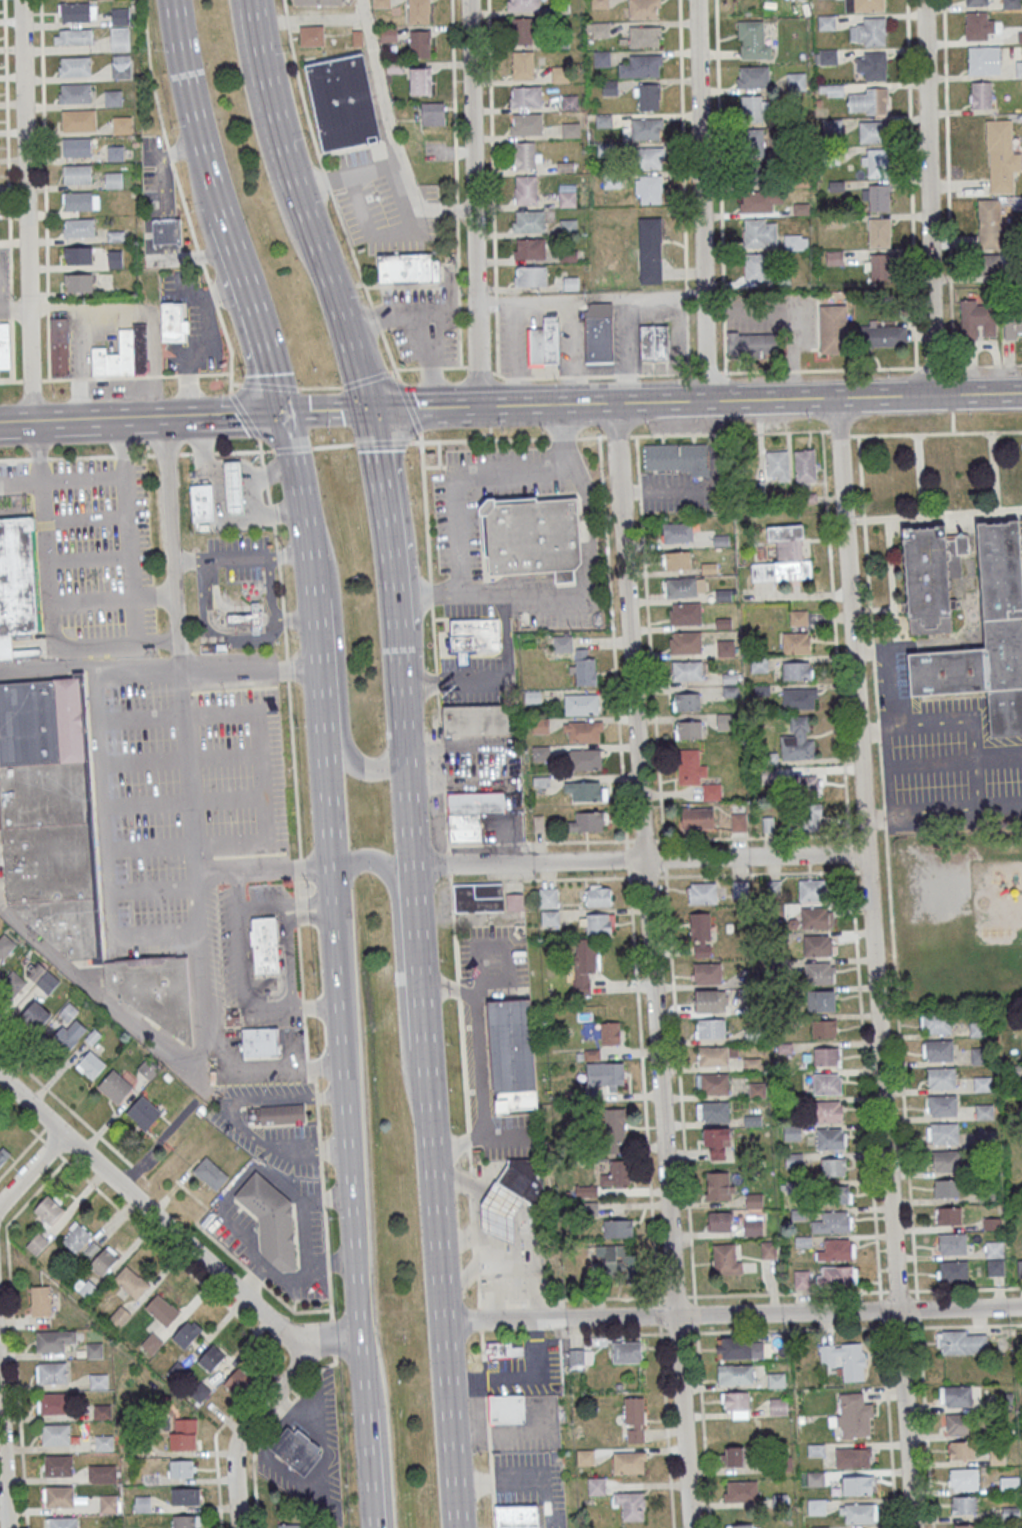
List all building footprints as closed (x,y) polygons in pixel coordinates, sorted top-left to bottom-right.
[(408,23),(431,23),(431,0),(408,0),(408,23)] [(508,12),(540,12),(540,0),(508,0),(508,12)] [(629,18),(659,18),(659,0),(629,0),(629,18)] [(884,0),(845,0),(845,11),(884,11),(884,0)] [(58,22),(96,22),(96,2),(58,2),(58,22)] [(110,7),(111,51),(129,51),(129,27),(129,7),(110,7)] [(966,12),(986,12),(987,20),(994,20),(995,33),(987,33),(987,40),(966,40),(965,23),(967,23),(966,12)] [(885,45),(885,17),(860,18),(860,26),(850,26),(850,45),(885,45)] [(533,44),(533,18),(511,18),(511,44),(533,44)] [(770,39),(764,39),(764,20),(739,20),(739,59),(770,59),(770,39)] [(608,23),(593,23),(593,36),(608,36),(608,23)] [(299,46),(325,46),(325,26),(299,26),(299,46)] [(381,41),(398,41),(398,27),(381,27),(381,41)] [(659,27),(630,27),(630,47),(659,47),(659,27)] [(54,44),(90,44),(90,29),(54,29),(54,44)] [(409,57),(430,57),(430,31),(409,31),(409,57)] [(969,47),(999,46),(1000,74),(968,75),(968,58),(969,58),(969,47)] [(837,65),(837,50),(815,50),(815,65),(837,65)] [(533,51),(513,51),(513,79),(533,79),(533,51)] [(886,81),(886,52),(856,52),(856,71),(865,71),(865,81),(886,81)] [(306,66),(366,53),(384,139),(380,144),(370,146),(369,143),(324,152),(306,66)] [(131,78),(131,55),(111,55),(111,78),(131,78)] [(661,77),(661,55),(629,55),(629,65),(619,65),(619,77),(661,77)] [(60,57),(91,56),(91,75),(59,76),(58,66),(61,66),(60,57)] [(738,66),(738,89),(768,89),(768,66),(738,66)] [(409,94),(431,94),(431,67),(409,67),(409,94)] [(787,90),(806,90),(806,73),(787,73),(787,90)] [(971,82),(991,81),(992,109),(971,110),(970,93),(971,93),(971,82)] [(61,85),(91,83),(92,102),(59,103),(58,94),(61,94),(61,85)] [(659,110),(659,84),(638,84),(638,110),(659,110)] [(822,85),(822,96),(843,96),(843,85),(822,85)] [(541,87),(510,87),(510,107),(541,107),(541,87)] [(886,89),(848,89),(848,114),(886,114),(886,89)] [(104,90),(104,106),(122,106),(122,90),(104,90)] [(741,96),(741,122),(763,122),(763,96),(741,96)] [(445,102),(421,102),(421,125),(445,125),(445,102)] [(61,110),(96,109),(96,130),(62,131),(61,110)] [(510,114),(510,136),(541,136),(541,114),(510,114)] [(132,117),(112,117),(112,133),(132,133),(132,117)] [(661,119),(631,119),(631,140),(661,140),(661,119)] [(842,134),(842,119),(822,119),(822,135),(842,134)] [(986,121),(1011,120),(1012,154),(1020,153),(1020,170),(1012,171),(1013,192),(990,193),(989,150),(987,150),(986,121)] [(859,143),(883,143),(883,121),(859,121),(859,143)] [(563,137),(579,137),(579,123),(563,123),(563,137)] [(743,129),(743,156),(763,156),(763,129),(743,129)] [(90,137),(91,156),(63,156),(62,138),(90,137)] [(515,169),(537,169),(537,143),(515,143),(515,169)] [(108,161),(123,161),(123,146),(108,146),(108,161)] [(662,170),(662,147),(637,147),(637,169),(662,170)] [(863,149),(863,177),(891,177),(891,149),(863,149)] [(91,165),(92,184),(64,184),(63,166),(91,165)] [(123,172),(105,172),(105,188),(123,188),(123,172)] [(515,205),(536,205),(536,176),(515,176),(515,205)] [(662,176),(636,176),(636,204),(662,204),(662,176)] [(863,184),(863,201),(869,201),(869,211),(889,211),(889,184),(863,184)] [(576,206),(576,186),(560,186),(560,206),(576,206)] [(91,192),(92,210),(64,211),(63,192),(91,192)] [(782,204),(782,192),(740,192),(740,213),(772,213),(772,204),(782,204)] [(1001,201),(978,201),(978,249),(1001,249),(1001,201)] [(551,220),(551,210),(513,210),(513,232),(544,232),(544,220),(551,220)] [(661,284),(661,217),(639,217),(639,284),(661,284)] [(94,218),(94,237),(63,238),(63,228),(65,228),(65,219),(94,218)] [(869,248),(890,248),(890,218),(869,218),(869,248)] [(152,245),(181,245),(181,220),(152,220),(152,245)] [(576,220),(561,220),(561,233),(576,233),(576,220)] [(744,249),(776,249),(776,220),(744,220),(744,249)] [(785,250),(802,250),(802,236),(785,236),(785,250)] [(545,259),(545,239),(514,239),(514,259),(545,259)] [(92,246),(93,264),(66,264),(66,258),(64,258),(64,247),(92,246)] [(123,250),(108,250),(108,267),(123,267),(123,250)] [(574,250),(562,251),(562,261),(574,261),(574,250)] [(870,282),(894,282),(894,254),(870,254),(870,282)] [(381,284),(380,256),(430,255),(431,261),(438,261),(439,283),(381,284)] [(771,255),(744,255),(744,284),(771,284),(771,255)] [(996,269),(996,256),(984,256),(984,269),(996,269)] [(546,266),(515,266),(515,287),(546,287),(546,266)] [(93,274),(93,291),(67,292),(66,285),(65,285),(65,274),(93,274)] [(961,339),(980,339),(980,337),(995,337),(995,301),(961,301),(961,339)] [(160,303),(181,302),(182,319),(187,319),(187,332),(182,332),(183,340),(161,341),(160,303)] [(846,306),(820,306),(820,353),(846,353),(846,306)] [(1004,309),(1004,336),(1021,336),(1021,309),(1004,309)] [(613,312),(585,312),(585,363),(613,363),(613,312)] [(558,366),(558,316),(543,316),(543,328),(527,328),(527,366),(558,366)] [(50,376),(70,376),(70,317),(50,317),(50,376)] [(10,321),(0,321),(0,370),(11,370),(10,321)] [(640,324),(667,324),(668,361),(641,362),(640,324)] [(92,375),(147,374),(147,326),(119,326),(120,353),(106,353),(106,347),(91,347),(92,375)] [(906,326),(856,326),(856,346),(906,346),(906,326)] [(727,332),(727,351),(768,351),(768,332),(727,332)] [(644,445),(706,442),(708,477),(695,478),(691,478),(690,470),(682,470),(671,471),(658,471),(645,472),(644,445)] [(796,482),(815,482),(815,450),(796,450),(796,482)] [(788,482),(788,451),(766,451),(766,482),(788,482)] [(223,463),(240,462),(243,514),(227,516),(223,463)] [(189,487),(211,486),(213,522),(191,523),(189,487)] [(490,575),(489,557),(486,557),(484,516),(481,516),(480,508),(489,499),(496,499),(496,501),(537,499),(537,502),(578,499),(582,563),(575,570),(575,576),(575,582),(556,583),(556,577),(555,571),(490,575)] [(13,658),(0,659),(0,518),(34,516),(42,633),(12,635),(13,658)] [(913,696),(989,691),(993,737),(1021,736),(1021,551),(1020,520),(1010,521),(1011,524),(988,525),(988,523),(979,523),(987,649),(910,654),(913,696)] [(663,542),(693,542),(693,523),(663,523),(663,542)] [(751,563),(752,582),(812,579),(811,558),(805,559),(804,525),(767,527),(768,541),(777,541),(778,562),(751,563)] [(904,528),(908,633),(951,632),(949,578),(961,578),(960,555),(969,555),(969,535),(946,536),(945,526),(904,528)] [(664,551),(664,569),(691,569),(691,551),(664,551)] [(696,577),(666,577),(666,597),(696,597),(696,577)] [(228,624),(228,615),(252,615),(252,603),(262,603),(261,634),(253,634),(253,624),(228,624)] [(700,624),(700,603),(670,603),(670,625),(700,624)] [(790,610),(790,625),(807,625),(807,610),(790,610)] [(449,621),(498,621),(498,652),(476,652),(476,654),(469,655),(469,667),(456,667),(456,655),(447,655),(447,648),(446,648),(445,642),(449,642),(449,621)] [(700,631),(670,631),(670,653),(700,653),(700,631)] [(809,631),(783,631),(783,653),(809,653),(809,631)] [(718,656),(735,656),(735,640),(718,640),(718,656)] [(595,685),(595,657),(588,657),(588,648),(573,648),(573,685),(595,685)] [(768,658),(752,658),(752,672),(768,672),(768,658)] [(702,660),(672,660),(672,680),(702,680),(702,660)] [(812,679),(812,662),(783,662),(783,679),(812,679)] [(91,760),(0,766),(0,683),(73,678),(73,673),(85,672),(91,760)] [(783,688),(783,708),(816,708),(816,688),(783,688)] [(673,693),(673,711),(700,711),(700,693),(673,693)] [(600,714),(600,694),(565,694),(565,714),(600,714)] [(443,738),(443,709),(507,708),(508,736),(443,738)] [(781,736),(781,759),(814,758),(814,738),(810,738),(809,715),(790,716),(791,735),(781,736)] [(601,741),(601,721),(564,721),(564,741),(601,741)] [(702,721),(675,721),(675,738),(702,738),(702,721)] [(678,785),(700,785),(700,777),(706,777),(706,764),(699,764),(699,749),(678,749),(678,785)] [(601,770),(601,750),(571,750),(571,770),(601,770)] [(2,828),(0,797),(0,766),(91,760),(95,822),(2,828)] [(820,776),(792,776),(792,795),(820,794),(820,776)] [(564,792),(573,792),(573,801),(604,801),(604,783),(564,783),(564,792)] [(503,815),(479,816),(480,844),(448,844),(447,796),(502,795),(503,815)] [(823,804),(801,804),(801,831),(823,831),(823,804)] [(682,829),(713,829),(713,808),(682,808),(682,829)] [(577,813),(577,822),(568,822),(568,832),(604,832),(604,813),(577,813)] [(104,964),(93,964),(93,958),(70,960),(7,903),(2,828),(95,822),(105,961),(104,964)] [(799,901),(826,901),(826,879),(799,879),(799,901)] [(748,896),(748,880),(733,880),(733,896),(748,896)] [(689,904),(716,904),(716,882),(689,882),(689,904)] [(504,883),(454,884),(454,912),(523,911),(523,894),(504,894),(504,883)] [(611,884),(587,884),(587,905),(611,905),(611,884)] [(557,907),(557,889),(540,889),(540,907),(557,907)] [(801,907),(801,928),(832,928),(832,907),(801,907)] [(542,926),(557,926),(557,912),(542,912),(542,926)] [(691,912),(691,957),(710,957),(710,912),(691,912)] [(613,913),(584,913),(584,934),(613,934),(613,913)] [(251,930),(250,918),(274,916),(278,972),(255,973),(252,945),(250,945),(249,930),(251,930)] [(3,960),(16,944),(3,933),(0,937),(0,957),(3,960)] [(804,956),(832,955),(832,935),(804,935),(804,956)] [(574,996),(590,996),(591,974),(597,974),(597,939),(574,939),(574,996)] [(105,961),(189,955),(195,1046),(191,1047),(106,989),(104,964),(105,961)] [(47,994),(60,982),(39,961),(27,974),(47,994)] [(692,962),(692,983),(722,983),(722,962),(692,962)] [(834,962),(805,962),(805,983),(834,983),(834,962)] [(27,983),(14,969),(2,981),(15,994),(27,983)] [(725,990),(694,990),(694,1012),(725,1012),(725,990)] [(835,1011),(835,990),(808,990),(808,1011),(835,1011)] [(19,1017),(35,1032),(51,1015),(35,999),(19,1017)] [(498,1114),(497,1100),(500,1100),(499,1093),(495,1093),(489,1002),(531,999),(538,1108),(510,1110),(510,1113),(498,1114)] [(950,1013),(922,1013),(922,1034),(950,1034),(950,1013)] [(87,1030),(71,1016),(50,1040),(66,1054),(87,1030)] [(724,1038),(724,1019),(697,1019),(697,1038),(724,1038)] [(812,1020),(812,1037),(836,1037),(836,1020),(812,1020)] [(620,1022),(601,1022),(601,1044),(620,1044),(620,1022)] [(987,1022),(970,1022),(970,1036),(987,1036),(987,1022)] [(242,1029),(278,1027),(279,1057),(243,1059),(242,1029)] [(924,1040),(924,1061),(952,1061),(952,1040),(924,1040)] [(736,1046),(698,1046),(698,1066),(728,1066),(728,1056),(736,1056),(736,1046)] [(814,1047),(814,1065),(839,1065),(839,1047),(814,1047)] [(971,1064),(987,1064),(987,1047),(971,1047),(971,1064)] [(92,1081),(106,1063),(89,1049),(75,1067),(92,1081)] [(624,1062),(587,1063),(587,1087),(615,1086),(624,1086),(624,1062)] [(97,1087),(117,1105),(134,1085),(114,1067),(97,1087)] [(927,1088),(955,1088),(955,1068),(927,1068),(927,1088)] [(728,1094),(728,1073),(697,1073),(697,1094),(728,1094)] [(841,1095),(841,1073),(813,1073),(813,1095),(841,1095)] [(124,1113),(144,1132),(162,1113),(143,1094),(124,1113)] [(928,1116),(955,1116),(955,1095),(928,1095),(928,1116)] [(729,1101),(698,1101),(698,1122),(729,1122),(729,1101)] [(842,1101),(815,1101),(815,1122),(842,1122),(842,1101)] [(259,1107),(303,1104),(305,1121),(260,1124),(259,1107)] [(625,1108),(605,1108),(605,1154),(625,1154),(625,1108)] [(958,1123),(928,1123),(928,1144),(958,1144),(958,1123)] [(801,1141),(801,1126),(784,1126),(784,1141),(801,1141)] [(730,1128),(702,1128),(702,1146),(730,1146),(730,1128)] [(817,1150),(844,1150),(844,1128),(817,1128),(817,1150)] [(8,1157),(0,1150),(0,1166),(8,1157)] [(933,1150),(933,1171),(960,1171),(960,1150),(933,1150)] [(217,1192),(230,1176),(205,1155),(192,1172),(217,1192)] [(846,1158),(821,1158),(821,1176),(846,1176),(846,1158)] [(524,1202),(496,1184),(507,1164),(507,1160),(541,1159),(544,1214),(524,1202)] [(600,1186),(634,1186),(634,1161),(609,1161),(609,1173),(600,1173),(600,1186)] [(258,1221),(233,1199),(255,1173),(292,1205),(296,1274),(281,1275),(261,1256),(258,1221)] [(933,1197),(960,1197),(960,1180),(933,1180),(933,1197)] [(734,1181),(705,1181),(705,1200),(734,1200),(734,1181)] [(479,1208),(494,1183),(496,1184),(524,1202),(512,1221),(513,1247),(481,1234),(479,1208)] [(851,1203),(851,1185),(823,1185),(823,1203),(851,1203)] [(33,1210),(50,1226),(65,1208),(48,1193),(33,1210)] [(763,1209),(763,1193),(746,1193),(746,1209),(763,1209)] [(961,1207),(936,1207),(936,1225),(961,1225),(961,1207)] [(708,1232),(732,1232),(732,1211),(708,1211),(708,1232)] [(812,1233),(851,1233),(851,1211),(822,1211),(822,1222),(812,1222),(812,1233)] [(762,1235),(762,1214),(744,1214),(744,1235),(762,1235)] [(93,1236),(77,1220),(59,1238),(75,1254),(93,1236)] [(633,1238),(633,1220),(604,1220),(604,1238),(633,1238)] [(35,1256),(49,1242),(39,1231),(25,1245),(35,1256)] [(966,1234),(938,1234),(938,1254),(966,1254),(966,1234)] [(854,1261),(854,1239),(825,1239),(825,1250),(816,1250),(816,1261),(854,1261)] [(776,1258),(775,1241),(761,1241),(762,1259),(776,1258)] [(1003,1241),(987,1241),(987,1275),(1003,1275),(1003,1241)] [(714,1244),(715,1274),(739,1274),(738,1244),(714,1244)] [(624,1245),(593,1245),(593,1274),(633,1274),(633,1254),(624,1254),(624,1245)] [(101,1277),(119,1258),(106,1246),(88,1264),(101,1277)] [(968,1281),(968,1261),(938,1261),(938,1281),(968,1281)] [(136,1300),(150,1285),(127,1264),(113,1279),(136,1300)] [(818,1287),(853,1286),(853,1266),(817,1267),(818,1287)] [(796,1287),(807,1286),(806,1271),(795,1272),(796,1287)] [(73,1286),(88,1301),(100,1289),(84,1274),(73,1286)] [(52,1286),(31,1286),(31,1321),(52,1321),(52,1286)] [(166,1327),(180,1312),(158,1292),(144,1307),(166,1327)] [(120,1328),(132,1314),(120,1304),(108,1318),(120,1328)] [(186,1348),(204,1328),(191,1316),(173,1335),(186,1348)] [(36,1331),(76,1330),(76,1342),(65,1342),(65,1352),(36,1352),(36,1331)] [(151,1356),(164,1344),(151,1331),(139,1344),(151,1356)] [(938,1332),(938,1354),(987,1354),(987,1331),(938,1332)] [(718,1359),(763,1359),(763,1340),(718,1340),(718,1359)] [(487,1341),(487,1359),(521,1359),(521,1341),(487,1341)] [(641,1341),(612,1341),(612,1362),(641,1362),(641,1341)] [(86,1343),(103,1342),(104,1358),(86,1358),(86,1343)] [(210,1373),(228,1354),(214,1342),(197,1361),(210,1373)] [(820,1345),(821,1367),(841,1367),(842,1381),(865,1381),(864,1344),(820,1345)] [(568,1370),(593,1370),(593,1349),(568,1349),(568,1370)] [(38,1362),(67,1362),(67,1383),(39,1384),(38,1362)] [(718,1385),(753,1385),(753,1366),(718,1366),(718,1385)] [(223,1383),(238,1397),(253,1380),(238,1367),(223,1383)] [(90,1374),(108,1373),(109,1388),(91,1389),(90,1374)] [(971,1385),(941,1385),(941,1406),(971,1406),(971,1385)] [(839,1393),(841,1415),(828,1416),(828,1427),(841,1426),(842,1439),(871,1437),(869,1417),(873,1417),(872,1403),(864,1403),(863,1391),(839,1393)] [(39,1393),(68,1392),(69,1414),(40,1415),(39,1393)] [(749,1418),(749,1392),(722,1392),(722,1410),(733,1410),(733,1418),(749,1418)] [(526,1395),(488,1395),(488,1424),(526,1424),(526,1395)] [(644,1397),(625,1397),(625,1442),(644,1442),(644,1397)] [(787,1398),(770,1398),(770,1414),(787,1414),(787,1398)] [(110,1404),(94,1404),(94,1420),(110,1420),(110,1404)] [(946,1413),(946,1434),(974,1434),(974,1413),(946,1413)] [(326,1451),(289,1423),(269,1450),(305,1478),(326,1451)] [(42,1424),(71,1424),(71,1445),(42,1446),(42,1424)] [(169,1433),(197,1432),(197,1449),(169,1450),(169,1433)] [(95,1436),(113,1435),(113,1451),(95,1451),(95,1436)] [(974,1459),(974,1441),(949,1441),(949,1459),(974,1459)] [(744,1446),(724,1446),(724,1466),(744,1466),(744,1446)] [(836,1448),(837,1467),(869,1466),(869,1456),(872,1456),(871,1447),(836,1448)] [(577,1465),(593,1465),(593,1450),(577,1450),(577,1465)] [(614,1452),(614,1473),(645,1473),(645,1452),(614,1452)] [(44,1455),(73,1455),(73,1476),(44,1477),(44,1455)] [(170,1461),(193,1460),(193,1477),(170,1478),(170,1461)] [(88,1465),(115,1465),(115,1480),(89,1481),(88,1465)] [(978,1468),(949,1468),(949,1490),(978,1490),(978,1468)] [(823,1486),(823,1471),(807,1471),(807,1486),(823,1486)] [(142,1474),(159,1473),(160,1483),(142,1484),(142,1474)] [(842,1476),(843,1495),(871,1494),(871,1484),(874,1484),(873,1475),(842,1476)] [(1000,1476),(1000,1492),(1020,1492),(1020,1476),(1000,1476)] [(589,1495),(604,1495),(604,1478),(589,1478),(589,1495)] [(757,1501),(757,1481),(724,1481),(724,1501),(757,1501)] [(45,1486),(74,1486),(75,1508),(46,1508),(45,1486)] [(171,1488),(195,1488),(195,1505),(172,1505),(171,1488)] [(623,1504),(623,1520),(644,1520),(644,1492),(612,1492),(612,1504),(623,1504)] [(100,1495),(118,1495),(118,1512),(100,1513),(100,1495)] [(135,1496),(151,1496),(152,1511),(135,1512),(135,1496)] [(952,1496),(952,1514),(976,1514),(976,1496),(952,1496)] [(808,1515),(825,1515),(825,1499),(808,1499),(808,1515)] [(845,1503),(845,1524),(874,1523),(874,1502),(845,1503)] [(536,1505),(537,1527),(496,1527),(495,1507),(536,1505)] [(195,1515),(195,1527),(172,1527),(172,1516),(195,1515)] [(78,1516),(78,1527),(49,1527),(49,1517),(78,1516)]
